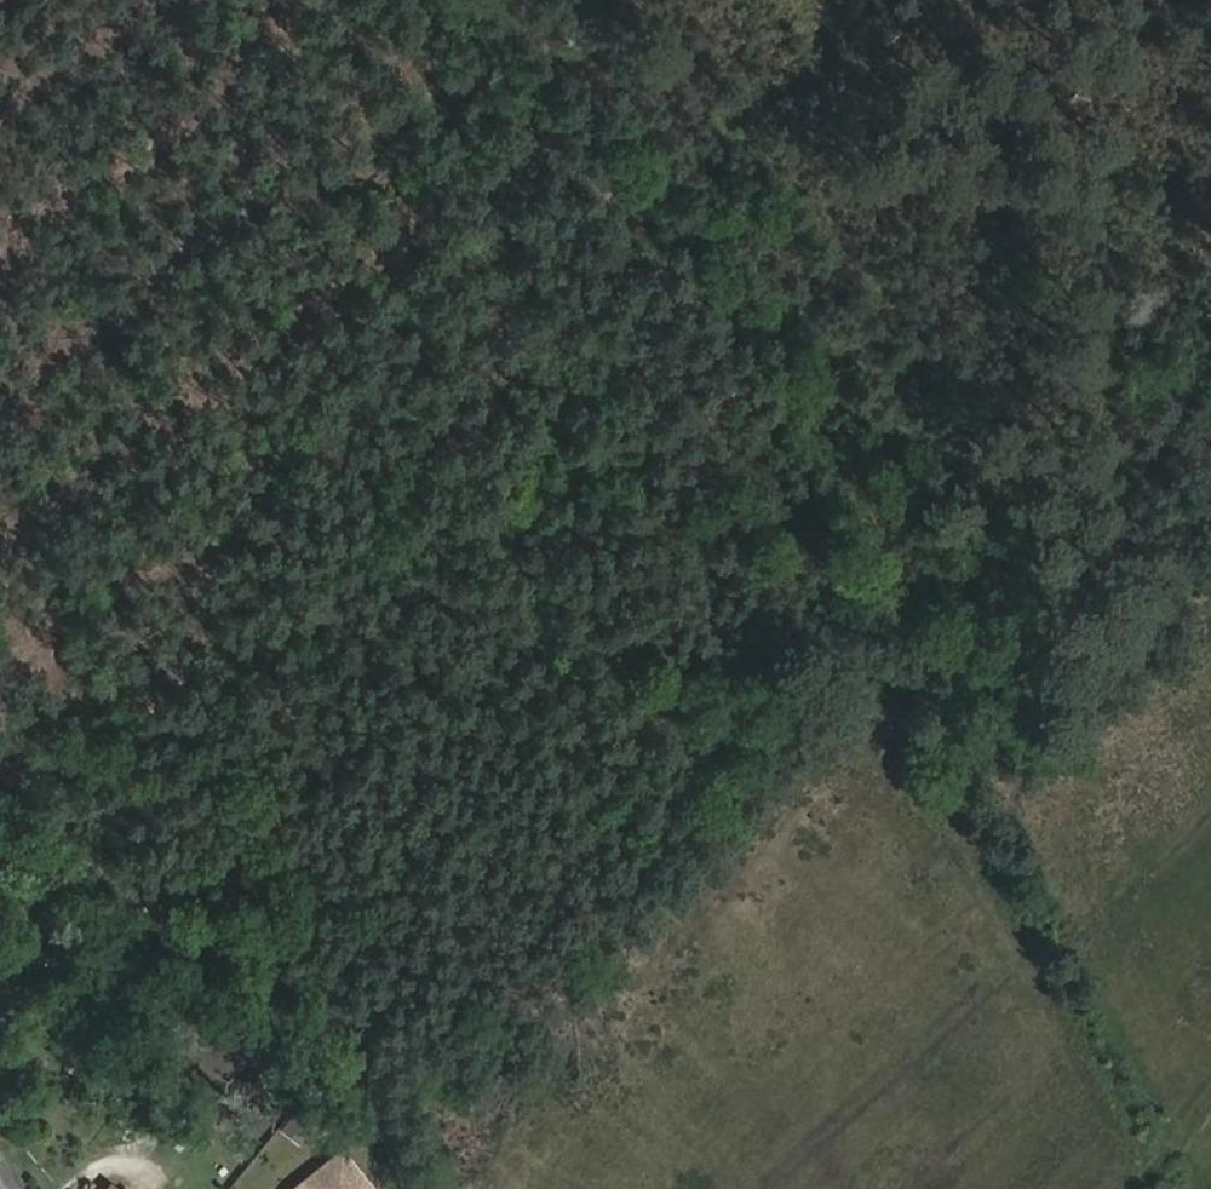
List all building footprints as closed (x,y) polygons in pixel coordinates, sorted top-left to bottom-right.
[(244,1117),(261,1099),(244,1084),(228,1101),(244,1117)] [(343,1155),(300,1188),(370,1188),(343,1155)]
